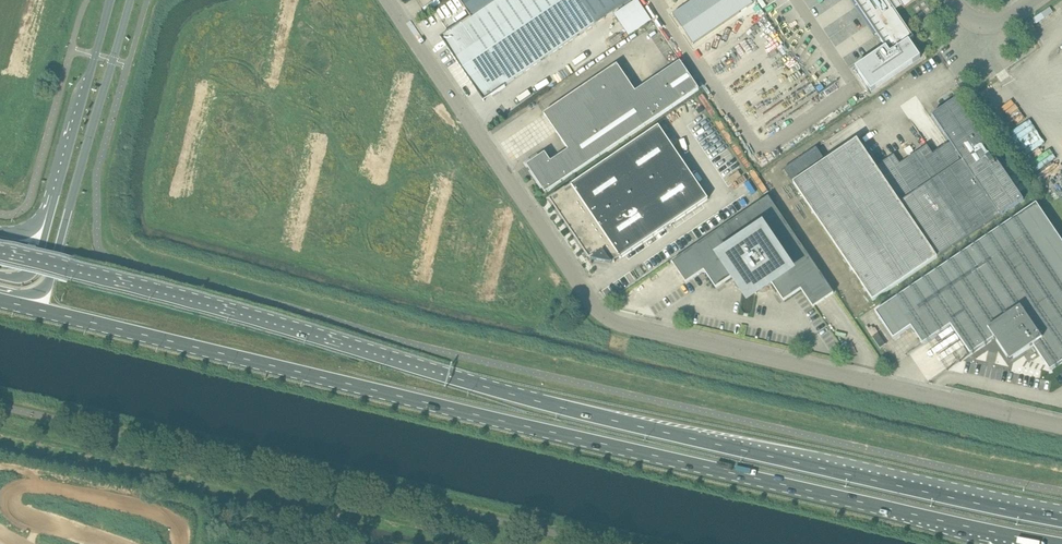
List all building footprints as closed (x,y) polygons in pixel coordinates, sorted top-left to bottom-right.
[(441,37),(484,101),(505,87),(505,85),(631,0),(459,0),(471,18),(463,24),(462,23),(441,37)] [(629,36),(651,21),(637,0),(636,0),(615,14),(629,36)] [(673,14),(693,44),(753,3),(755,0),(756,2),(759,0),(694,0),(673,14)] [(895,10),(902,6),(905,9),(918,0),(854,0),(886,47),(855,67),(871,91),(921,57),(909,40),(914,37),(895,10)] [(700,89),(680,61),(636,91),(617,64),(544,114),(568,150),(551,161),(545,153),(527,165),(546,193),(700,89)] [(932,115),(950,143),(933,154),(927,145),(900,163),(894,154),(876,167),(857,139),(826,161),(816,147),(784,169),(873,301),(1023,200),(955,99),(932,115)] [(1003,104),(1008,114),(1020,108),(1016,99),(1003,104)] [(614,263),(615,262),(614,261),(620,258),(620,259),(708,199),(659,126),(571,185),(571,186),(566,189),(565,189),(550,199),(590,258),(597,253),(599,255),(591,260),(612,264),(607,256),(609,255),(614,263)] [(909,144),(904,147),(909,155),(914,152),(909,144)] [(672,262),(686,282),(704,270),(716,287),(734,275),(744,290),(744,291),(745,289),(747,288),(748,288),(750,287),(752,287),(753,288),(755,290),(756,291),(756,293),(757,293),(757,292),(772,282),(784,300),(801,289),(813,307),(834,293),(768,197),(672,262)] [(951,325),(971,354),(994,338),(1010,362),(1034,346),(1050,370),(1061,362),(1061,242),(1036,203),(875,311),(893,338),(911,326),(923,344),(951,325)]
